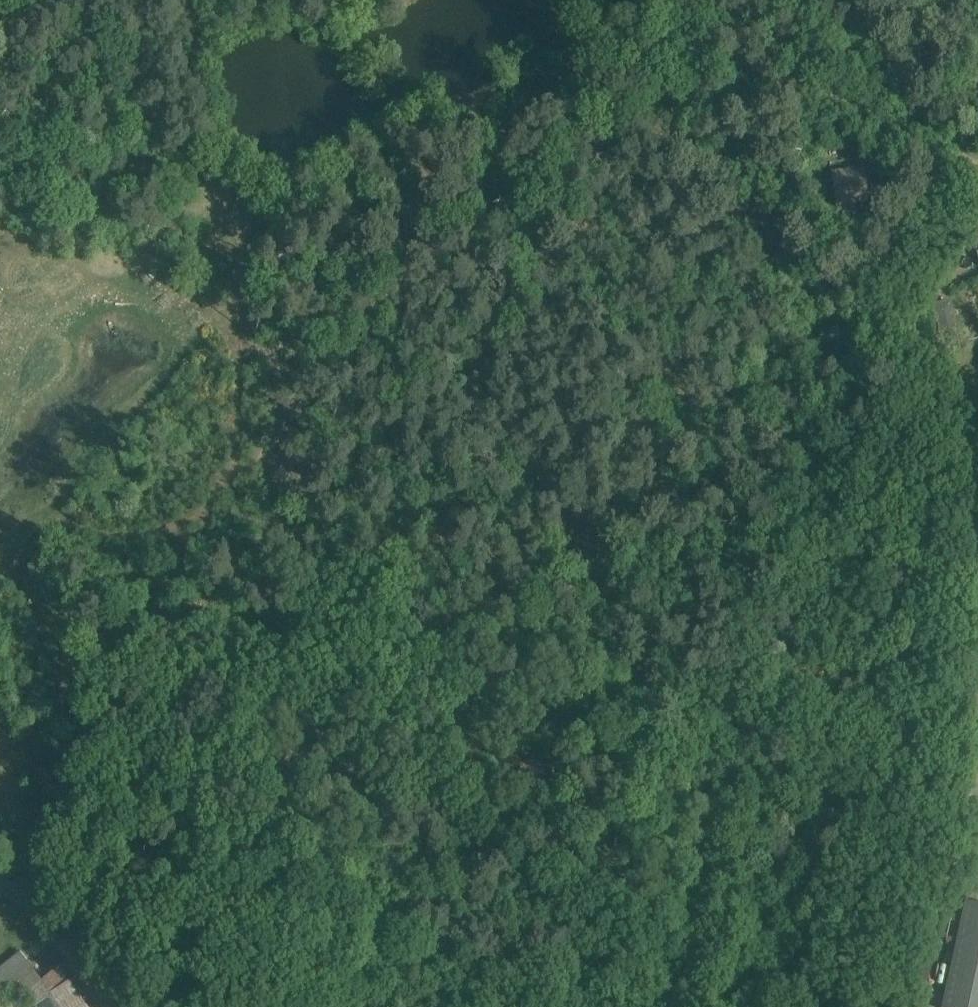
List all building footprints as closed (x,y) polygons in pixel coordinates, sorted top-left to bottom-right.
[(842,205),(874,202),(870,166),(838,170),(842,205)] [(942,1006),(977,1006),(977,904),(965,901),(942,1006)] [(71,981),(60,966),(42,981),(20,953),(0,968),(0,996),(18,982),(36,1006),(35,1006),(36,1006),(89,1006),(71,981)]
